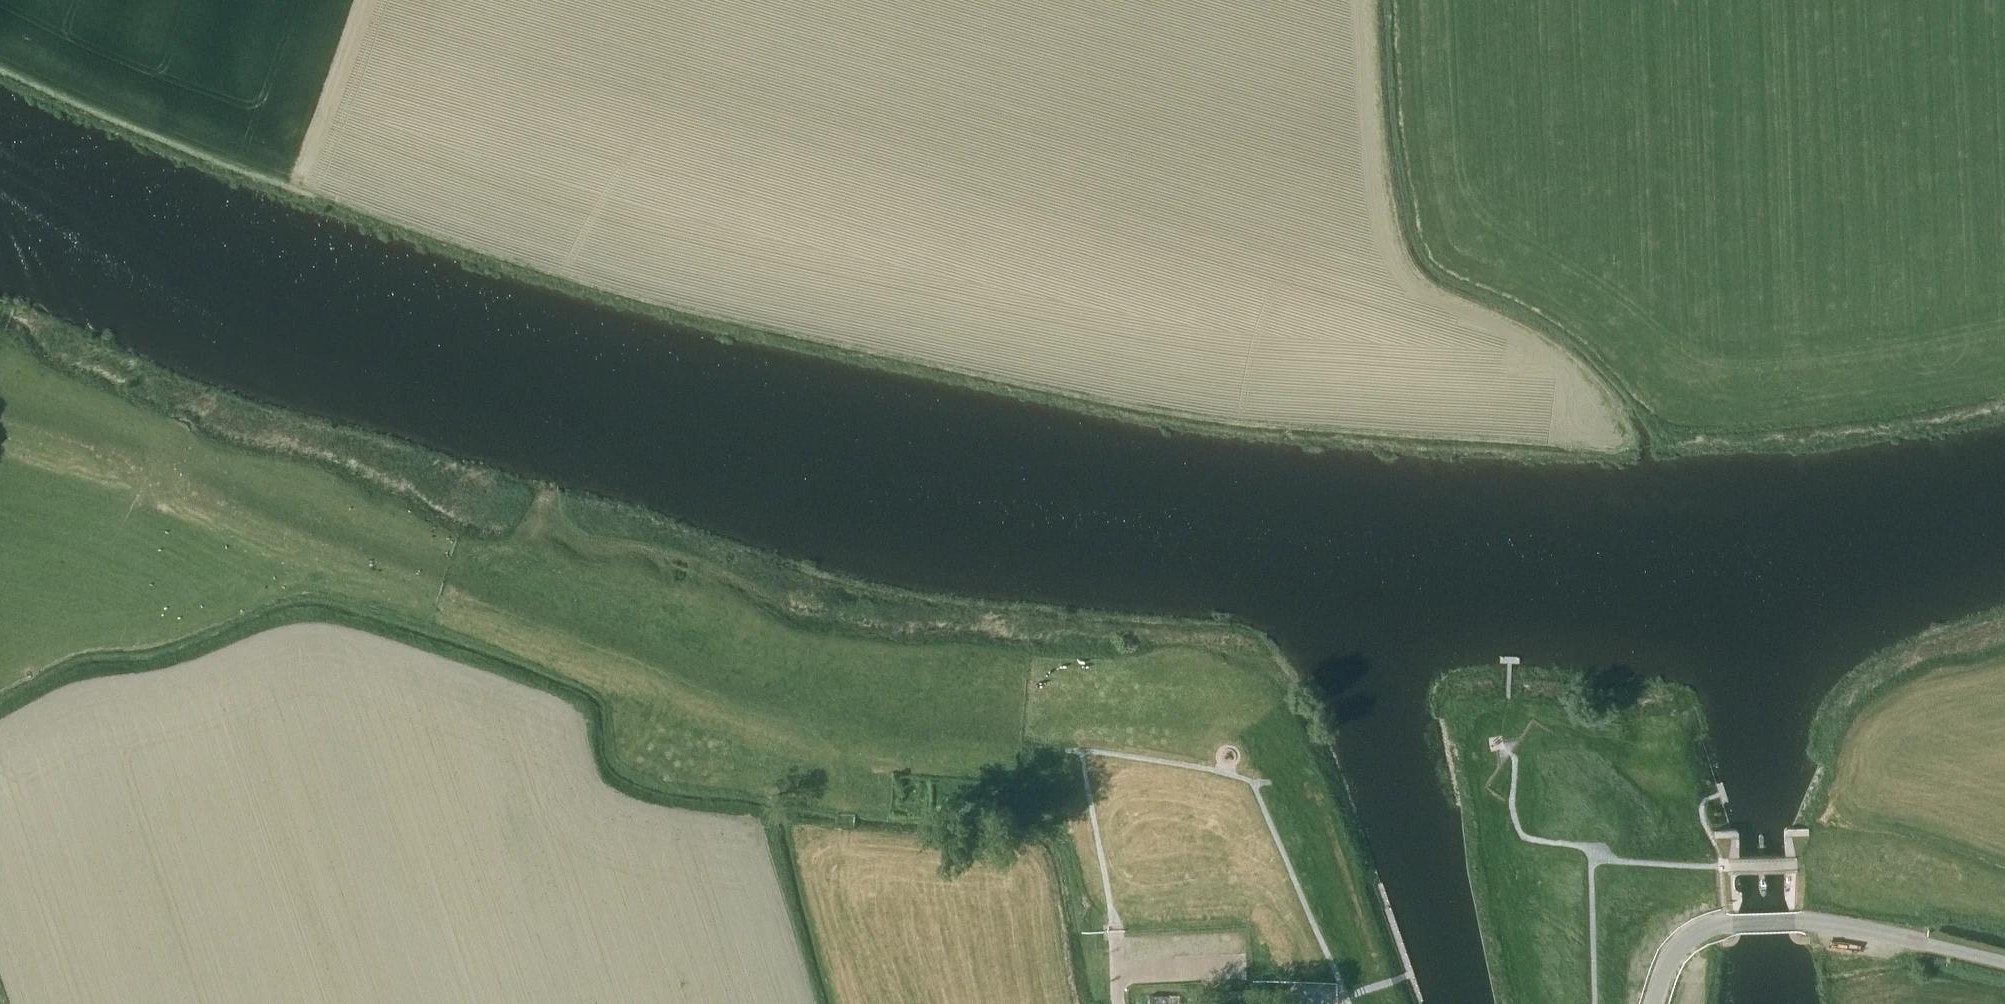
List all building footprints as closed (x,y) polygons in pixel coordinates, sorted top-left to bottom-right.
[(1185,992),(1155,993),(1155,1003),(1186,1003),(1185,992)]
